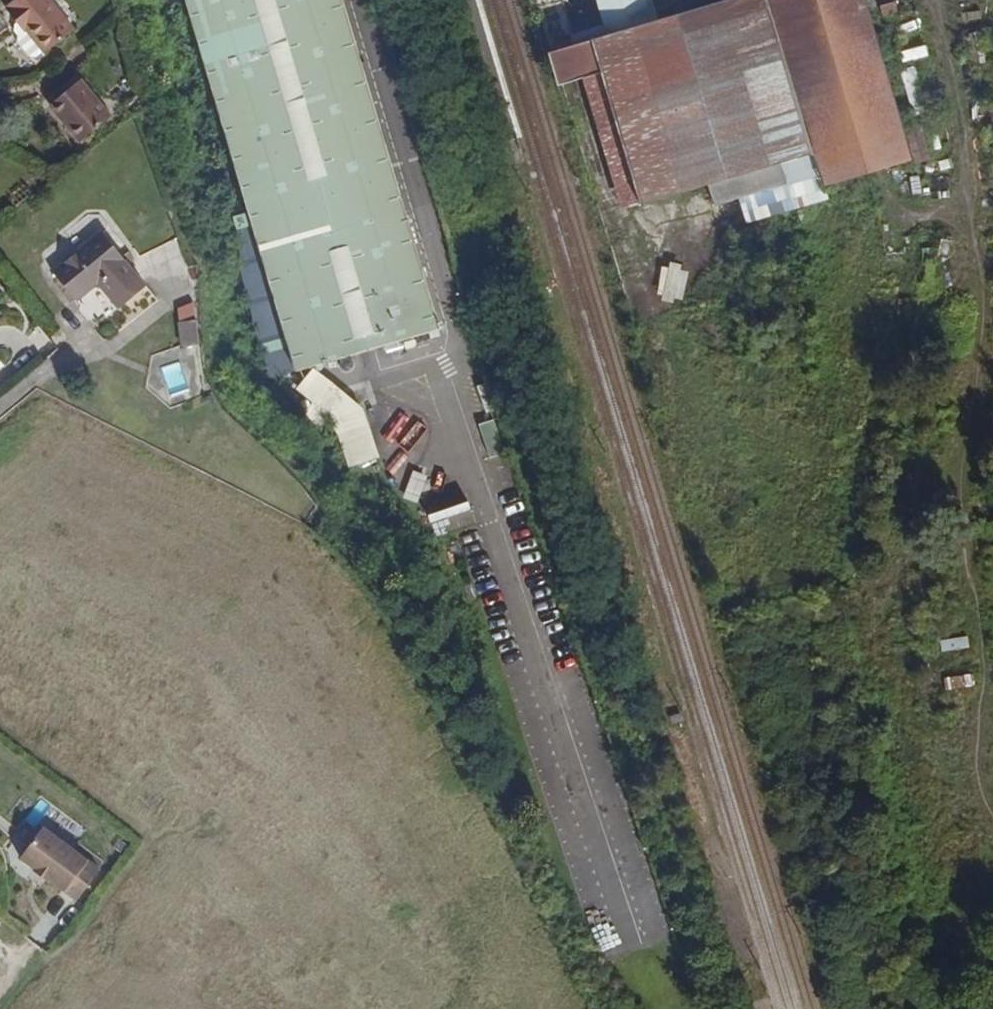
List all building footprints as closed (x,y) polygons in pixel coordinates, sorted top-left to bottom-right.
[(52,0),(15,0),(7,6),(9,8),(6,10),(18,23),(20,21),(46,52),(75,28),(52,0)] [(341,0),(183,0),(198,50),(250,222),(293,366),(439,322),(341,0)] [(860,0),(737,0),(674,19),(722,184),(814,155),(823,186),(908,160),(860,0)] [(722,184),(674,19),(599,41),(648,205),(722,184)] [(80,140),(112,114),(82,78),(53,102),(69,121),(66,124),(80,140)] [(293,366),(250,222),(227,230),(269,373),(293,366)] [(136,295),(92,242),(44,280),(46,284),(68,310),(88,293),(109,318),(136,295)] [(193,307),(176,309),(181,347),(198,345),(193,307)] [(101,871),(44,827),(21,857),(35,868),(35,872),(49,883),(51,881),(78,901),(101,871)]
